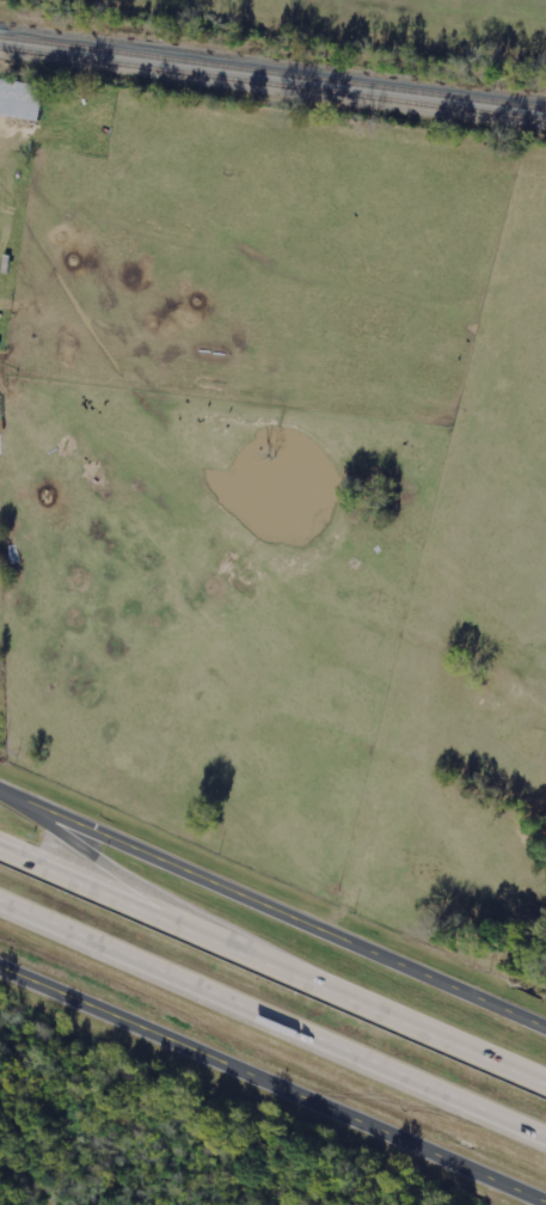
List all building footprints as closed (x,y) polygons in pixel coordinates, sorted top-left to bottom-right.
[(44,121),(47,85),(0,80),(0,116),(44,121)]
